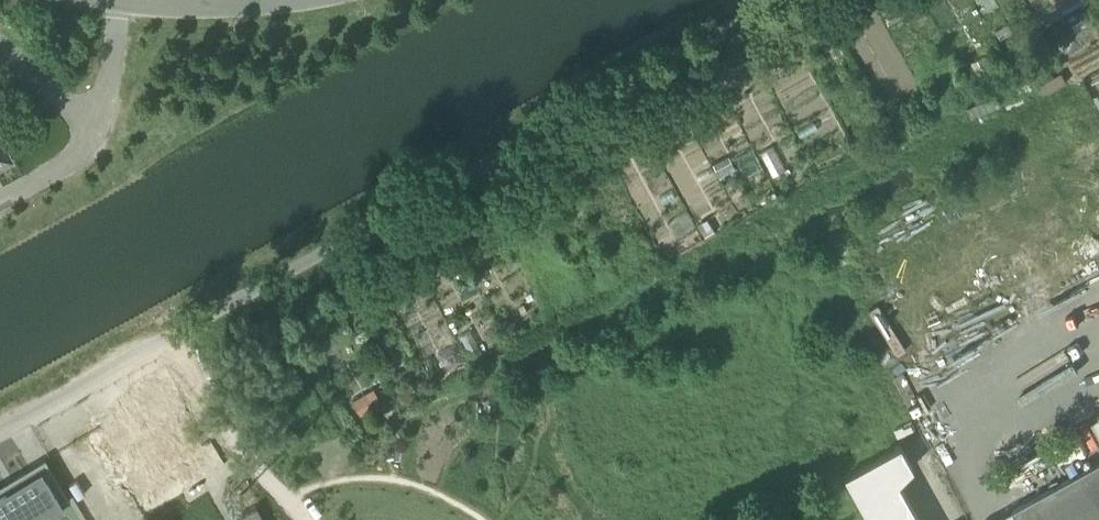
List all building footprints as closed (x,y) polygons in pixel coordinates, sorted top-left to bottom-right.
[(12,155),(0,132),(0,162),(12,155)] [(122,411),(94,427),(126,485),(155,469),(152,464),(163,457),(166,463),(207,439),(194,416),(192,417),(193,417),(187,420),(167,386),(133,405),(135,409),(124,415),(122,411)] [(366,393),(352,400),(360,416),(374,409),(366,393)] [(872,519),(922,519),(901,481),(915,466),(904,445),(848,476),(872,519)] [(11,477),(16,484),(0,494),(0,519),(35,519),(70,499),(45,457),(11,477)] [(1012,508),(1019,519),(1098,519),(1098,461),(1012,508)] [(255,505),(249,508),(249,510),(249,508),(242,512),(243,513),(237,517),(239,519),(264,519),(255,505)]
